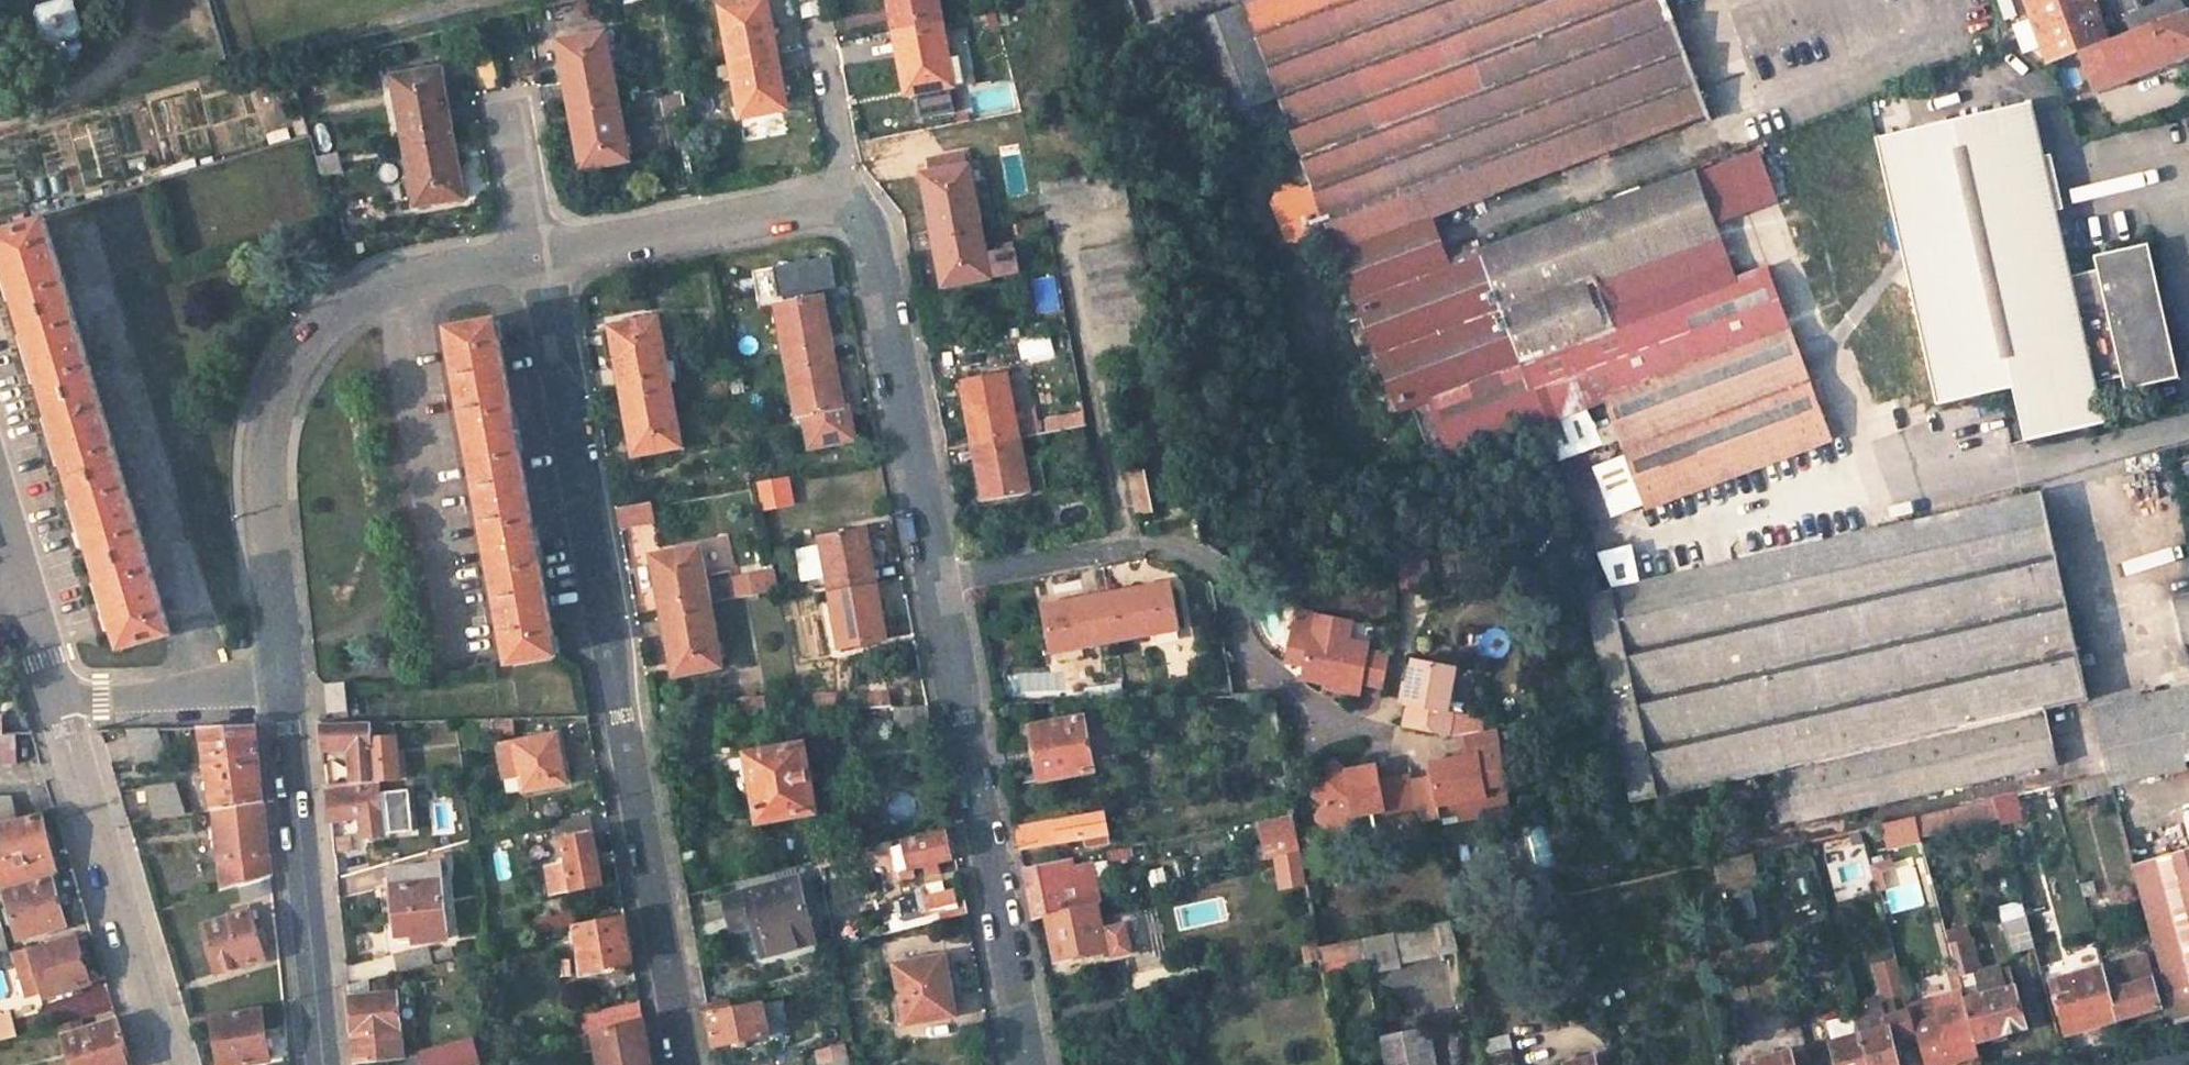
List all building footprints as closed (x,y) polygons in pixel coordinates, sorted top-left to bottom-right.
[(782,55),(778,36),(771,38),(764,0),(753,0),(723,5),(734,64),(782,55)] [(897,31),(946,22),(941,0),(891,0),(897,31)] [(1183,22),(1219,117),(1250,105),(1258,124),(1275,118),(1287,113),(1293,132),(1282,136),(1294,168),(1278,176),(1281,184),(1303,193),(1315,188),(1685,45),(1668,0),(1243,0),(1183,22)] [(2051,61),(2082,50),(2108,40),(2093,0),(2028,0),(2051,61)] [(2133,30),(2188,9),(2188,8),(2184,0),(2162,0),(2127,14),(2133,30)] [(83,50),(86,49),(82,38),(88,31),(80,5),(74,1),(44,10),(42,15),(50,43),(60,44),(63,55),(67,55),(68,61),(73,62),(77,62),(81,59),(84,56),(83,50)] [(2133,30),(2108,40),(2082,50),(2099,91),(2188,55),(2188,9),(2133,30)] [(946,22),(897,31),(902,61),(910,59),(916,94),(958,87),(946,22)] [(567,76),(573,108),(621,99),(614,59),(628,56),(624,33),(568,44),(574,75),(567,76)] [(1685,45),(1315,188),(1353,287),(1337,294),(1381,415),(1406,405),(1426,458),(1445,450),(1447,454),(1544,417),(1521,356),(1505,316),(1492,282),(1480,252),(1448,264),(1429,214),(1709,109),(1685,45)] [(786,73),(782,55),(734,64),(745,119),(785,112),(778,75),(786,73)] [(410,142),(460,134),(455,104),(449,105),(442,71),(399,79),(410,142)] [(685,88),(665,91),(668,104),(687,101),(685,88)] [(633,164),(621,99),(573,108),(579,139),(585,138),(591,171),(633,164)] [(2029,104),(1874,139),(1941,405),(2016,386),(2028,440),(2111,422),(2099,379),(2125,371),(2128,386),(2182,371),(2148,239),(2095,252),(2099,266),(2071,272),(2029,104)] [(1250,105),(1219,117),(1226,136),(1258,124),(1250,105)] [(1293,132),(1287,113),(1275,118),(1282,136),(1293,132)] [(466,164),(460,134),(410,142),(423,209),(466,202),(460,165),(466,164)] [(338,173),(333,156),(319,158),(325,178),(338,173)] [(935,231),(984,222),(973,167),(931,174),(938,210),(931,212),(935,231)] [(1505,316),(1723,234),(1710,200),(1492,282),(1505,316)] [(125,649),(173,635),(49,222),(2,236),(10,263),(36,350),(61,436),(90,530),(115,615),(125,649)] [(984,222),(935,231),(938,249),(946,248),(953,287),(994,279),(984,222)] [(776,267),(784,299),(841,286),(833,253),(776,267)] [(1766,267),(1521,356),(1544,417),(1601,396),(1642,504),(1829,435),(1766,267)] [(780,308),(791,365),(837,357),(834,338),(827,338),(820,301),(780,308)] [(673,387),(662,325),(619,333),(625,363),(620,364),(625,395),(673,387)] [(501,326),(456,336),(462,374),(489,525),(510,643),(514,666),(559,658),(501,326)] [(859,443),(850,394),(838,396),(834,375),(841,373),(837,357),(791,365),(801,419),(807,418),(813,451),(859,443)] [(1025,437),(1013,377),(972,385),(977,415),(971,416),(977,446),(1025,437)] [(673,387),(625,395),(630,426),(636,425),(642,459),(684,451),(673,387)] [(1036,495),(1025,437),(977,446),(981,467),(987,466),(994,502),(1036,495)] [(1148,475),(1133,477),(1138,500),(1141,520),(1156,518),(1148,475)] [(2041,494),(1586,596),(1631,803),(1712,785),(1724,845),(1755,838),(1742,778),(1782,769),(1786,786),(1770,790),(1778,825),(1793,820),(1795,825),(2057,765),(2044,711),(2088,702),(2041,494)] [(834,594),(881,585),(878,567),(871,568),(864,530),(824,537),(834,594)] [(824,544),(795,548),(801,586),(829,582),(824,544)] [(659,591),(664,616),(712,607),(701,546),(658,554),(665,590),(659,591)] [(776,569),(729,578),(733,599),(780,591),(776,569)] [(881,585),(834,594),(844,651),(886,643),(878,605),(884,604),(881,585)] [(1183,631),(1175,590),(1144,595),(1143,591),(1129,594),(1110,597),(1119,643),(1183,631)] [(1119,643),(1110,597),(1080,602),(1081,608),(1066,611),(1048,614),(1056,655),(1119,643)] [(1555,603),(1540,606),(1542,617),(1557,614),(1555,603)] [(723,664),(712,607),(664,616),(669,641),(674,640),(679,671),(723,664)] [(1295,609),(1288,659),(1291,662),(1306,664),(1311,630),(1314,631),(1316,611),(1295,609)] [(1370,638),(1314,631),(1311,630),(1306,664),(1305,674),(1307,675),(1310,677),(1364,682),(1365,675),(1386,679),(1390,646),(1369,644),(1370,638)] [(1411,666),(1402,707),(1405,708),(1402,720),(1398,731),(1445,741),(1451,714),(1446,713),(1452,674),(1411,666)] [(345,686),(326,688),(328,714),(347,712),(345,686)] [(1127,687),(1110,688),(1111,700),(1129,700),(1127,687)] [(2096,728),(2105,775),(2188,756),(2188,707),(2096,728)] [(931,709),(903,709),(904,730),(935,729),(931,709)] [(1087,717),(1034,728),(1044,782),(1098,771),(1087,717)] [(492,720),(474,721),(474,735),(492,734),(492,720)] [(372,723),(323,724),(325,750),(350,749),(351,782),(375,780),(397,778),(394,734),(373,735),(372,723)] [(255,725),(203,727),(217,809),(264,801),(260,768),(255,725)] [(158,728),(127,729),(138,763),(169,759),(158,728)] [(1508,785),(1497,730),(1464,737),(1468,758),(1448,762),(1430,766),(1439,808),(1488,799),(1486,790),(1508,785)] [(16,764),(15,732),(3,732),(0,732),(0,765),(16,764)] [(567,783),(559,737),(502,746),(507,778),(524,775),(526,791),(567,783)] [(804,748),(722,762),(731,817),(759,812),(761,823),(816,814),(804,748)] [(1357,816),(1385,811),(1386,815),(1417,808),(1411,777),(1382,783),(1378,771),(1350,777),(1342,760),(1327,767),(1313,773),(1312,778),(1325,786),(1317,800),(1318,804),(1336,829),(1357,816)] [(2105,775),(2085,780),(2090,795),(2110,790),(2105,775)] [(351,782),(329,783),(333,821),(361,819),(363,842),(384,841),(378,786),(376,786),(375,780),(351,782)] [(176,782),(145,785),(157,819),(187,814),(176,782)] [(2023,810),(2049,803),(2045,788),(2019,794),(2023,810)] [(16,819),(11,796),(0,796),(0,823),(16,819)] [(1996,817),(2015,812),(2011,796),(1991,800),(1996,817)] [(264,801),(217,809),(229,888),(234,887),(272,876),(268,842),(264,801)] [(1982,802),(1915,817),(1918,828),(1985,813),(1982,802)] [(1105,811),(1018,828),(1021,841),(1022,849),(1085,837),(1086,846),(1100,844),(1098,835),(1109,832),(1105,811)] [(1297,814),(1261,821),(1268,860),(1278,858),(1304,851),(1303,846),(1300,830),(1297,814)] [(1,827),(9,859),(0,861),(0,890),(8,888),(60,875),(53,847),(49,849),(41,817),(1,827)] [(589,818),(554,824),(557,843),(564,841),(569,865),(547,869),(552,894),(602,885),(589,818)] [(1322,826),(1300,830),(1303,846),(1325,842),(1322,826)] [(1110,841),(1109,832),(1098,835),(1100,844),(1110,841)] [(947,835),(905,844),(909,859),(901,861),(904,873),(953,862),(947,835)] [(2128,856),(2177,1029),(2188,1026),(2188,842),(2128,856)] [(1304,851),(1278,858),(1285,887),(1309,882),(1304,851)] [(1069,861),(1026,869),(1030,891),(1035,919),(1049,916),(1097,904),(1090,864),(1071,868),(1069,861)] [(439,866),(390,872),(398,944),(447,937),(439,866)] [(272,876),(234,887),(239,901),(273,891),(272,876)] [(799,879),(726,899),(731,919),(752,913),(756,927),(763,956),(815,943),(799,879)] [(12,901),(23,940),(67,927),(54,880),(9,892),(8,888),(0,890),(0,904),(12,901)] [(965,894),(903,910),(906,926),(968,910),(965,894)] [(1097,904),(1049,916),(1059,960),(1107,949),(1108,956),(1132,950),(1127,923),(1102,928),(1097,904)] [(248,912),(205,925),(220,972),(263,958),(248,912)] [(575,913),(559,916),(561,928),(577,925),(575,913)] [(752,913),(731,919),(734,932),(756,927),(752,913)] [(625,914),(577,925),(585,972),(634,962),(625,914)] [(1454,920),(1397,932),(1399,942),(1418,938),(1422,956),(1441,952),(1440,945),(1459,940),(1454,920)] [(2025,921),(2001,928),(2010,960),(2035,953),(2025,921)] [(0,926),(0,953),(11,950),(3,925),(0,926)] [(79,940),(35,952),(34,948),(16,952),(23,978),(40,973),(45,988),(47,996),(92,984),(79,940)] [(1320,945),(1304,949),(1309,967),(1323,964),(1320,945)] [(432,950),(397,959),(401,972),(435,963),(432,950)] [(1962,950),(1950,953),(1961,993),(1973,990),(1962,950)] [(944,954),(893,963),(905,1024),(952,1015),(947,994),(952,993),(944,954)] [(435,963),(401,972),(405,988),(439,979),(435,963)] [(2103,972),(2119,1025),(2162,1014),(2150,968),(2119,977),(2117,968),(2103,972)] [(2103,972),(2052,985),(2067,1039),(2119,1025),(2103,972)] [(23,978),(28,994),(45,988),(40,973),(23,978)] [(371,979),(349,984),(351,998),(373,995),(371,979)] [(2015,991),(1964,1004),(1975,1046),(2025,1032),(2015,991)] [(373,995),(351,998),(355,1037),(357,1061),(403,1056),(396,992),(373,995)] [(642,1004),(582,1019),(586,1036),(645,1022),(642,1004)] [(763,1004),(709,1014),(715,1046),(769,1036),(763,1004)] [(214,1018),(222,1064),(231,1064),(271,1058),(264,1010),(214,1018)] [(0,1015),(0,1040),(13,1036),(7,1013),(0,1015)] [(62,1024),(73,1064),(134,1064),(128,1044),(121,1021),(85,1030),(82,1019),(62,1024)] [(574,1039),(577,1054),(599,1051),(602,1064),(653,1064),(650,1048),(645,1022),(586,1036),(574,1039)] [(1913,1031),(1916,1041),(1923,1064),(1955,1064),(1943,1024),(1913,1031)] [(1912,1027),(1903,1029),(1906,1044),(1916,1041),(1913,1031),(1912,1027)] [(1859,1040),(1866,1064),(1896,1064),(1887,1033),(1859,1040)] [(1385,1043),(1389,1064),(1433,1064),(1427,1034),(1385,1043)] [(1483,1042),(1489,1064),(1517,1064),(1510,1035),(1483,1042)] [(421,1052),(424,1064),(474,1064),(481,1063),(474,1038),(421,1052)] [(1832,1047),(1837,1064),(1866,1064),(1859,1040),(1832,1047)] [(1747,1064),(1806,1064),(1802,1053),(1747,1064)] [(820,1064),(852,1064),(850,1056),(820,1064)]
